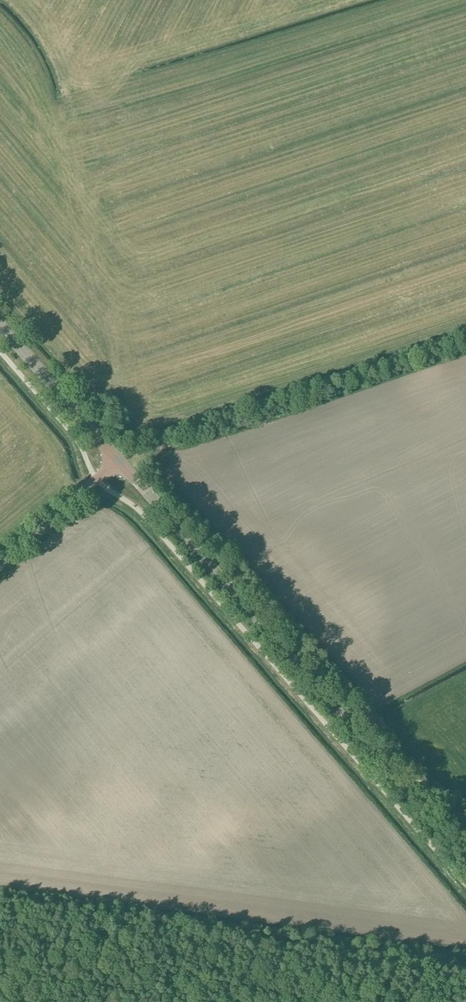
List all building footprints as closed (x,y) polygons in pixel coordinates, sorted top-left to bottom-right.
[(102,438),(108,433),(99,422),(93,427),(102,438)]
